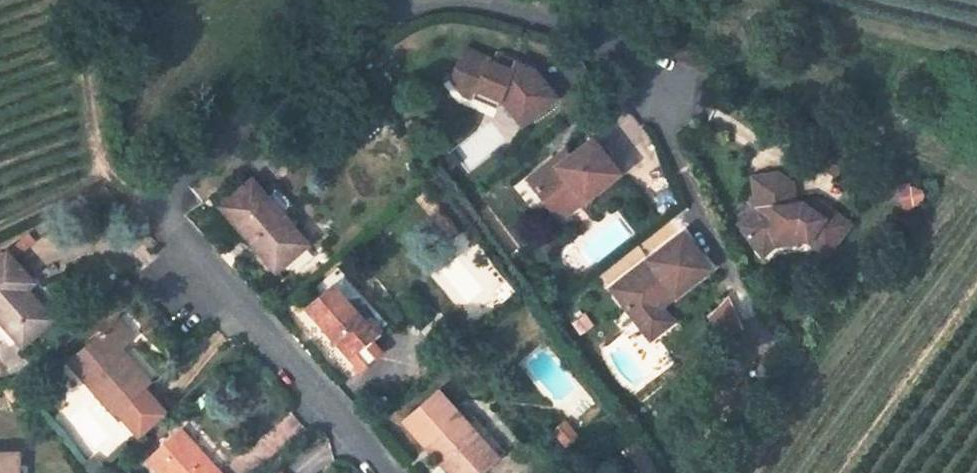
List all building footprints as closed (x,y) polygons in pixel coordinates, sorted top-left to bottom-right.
[(535,70),(515,62),(512,70),(498,65),(489,61),(490,59),(465,48),(451,78),(463,94),(473,98),(477,89),(501,99),(501,98),(522,125),(556,98),(535,70)] [(502,56),(498,65),(512,70),(515,62),(502,56)] [(477,89),(473,98),(497,108),(501,99),(477,89)] [(828,138),(813,158),(835,175),(850,155),(828,138)] [(554,160),(528,181),(552,211),(577,192),(584,201),(619,174),(593,140),(571,157),(559,166),(554,160)] [(566,151),(554,160),(559,166),(571,157),(566,151)] [(759,210),(739,226),(758,249),(775,235),(795,233),(806,241),(826,256),(849,226),(817,201),(787,205),(785,192),(793,183),(780,173),(753,177),(759,210)] [(221,207),(276,271),(307,245),(282,215),(265,196),(252,181),(221,207)] [(276,186),(265,196),(282,215),(293,205),(276,186)] [(577,192),(552,211),(559,220),(584,201),(577,192)] [(481,241),(474,232),(467,238),(474,247),(481,241)] [(633,273),(611,289),(641,328),(663,311),(661,307),(710,268),(683,233),(648,261),(651,265),(636,277),(633,273)] [(758,249),(763,255),(775,246),(806,241),(795,233),(775,235),(758,249)] [(27,234),(7,253),(12,259),(33,241),(27,234)] [(0,259),(0,320),(23,346),(53,319),(25,288),(32,281),(12,259),(7,253),(0,259)] [(633,273),(636,277),(651,265),(648,261),(633,273)] [(387,324),(345,276),(308,309),(361,370),(381,353),(369,340),(387,324)] [(719,333),(742,324),(733,301),(710,309),(719,333)] [(663,311),(641,328),(650,340),(672,322),(663,311)] [(70,362),(115,413),(147,384),(117,351),(132,337),(116,320),(70,362)] [(450,472),(480,472),(498,458),(466,422),(438,391),(404,422),(450,472)] [(473,416),(466,422),(498,458),(505,452),(473,416)] [(149,460),(161,472),(219,472),(181,431),(149,460)] [(18,454),(0,454),(0,472),(18,472),(18,454)]
